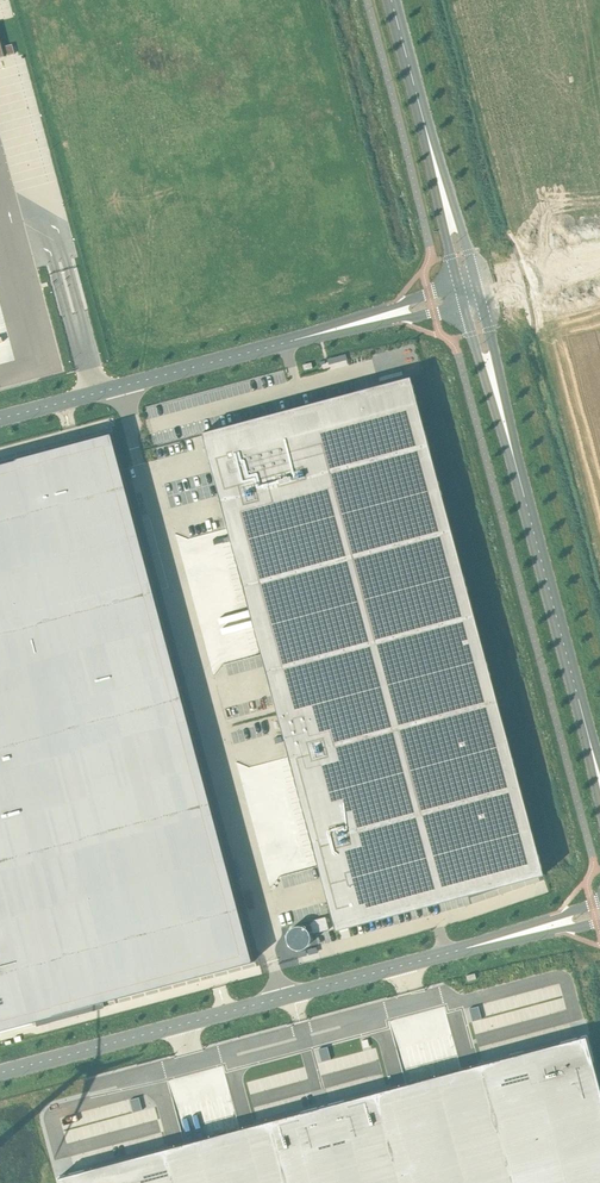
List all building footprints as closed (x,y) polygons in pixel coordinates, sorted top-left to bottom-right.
[(139,14),(159,8),(157,0),(136,0),(139,14)] [(221,5),(231,15),(246,1),(245,0),(227,0),(221,5)] [(246,1),(231,15),(241,25),(256,11),(246,1)] [(159,8),(139,14),(143,27),(163,22),(159,8)] [(256,11),(241,25),(251,36),(266,22),(256,11)] [(168,39),(153,53),(163,63),(178,49),(168,39)] [(178,49),(163,63),(172,74),(188,59),(178,49)] [(285,55),(265,60),(268,74),(288,69),(285,55)] [(188,59),(172,74),(182,84),(197,69),(188,59)] [(197,69),(182,84),(192,94),(207,80),(197,69)] [(288,69),(268,74),(272,88),(292,82),(288,69)] [(207,80),(192,94),(202,105),(217,90),(207,80)] [(292,82),(272,88),(276,101),(296,96),(292,82)] [(217,90),(202,105),(212,115),(227,100),(217,90)] [(296,96),(276,101),(279,115),(299,110),(296,96)] [(227,100),(212,115),(222,126),(237,111),(227,100)] [(299,110),(279,115),(283,129),(303,124),(299,110)] [(189,120),(169,125),(173,139),(193,134),(189,120)] [(250,125),(236,139),(246,150),(261,136),(250,125)] [(193,134),(173,139),(176,153),(197,148),(193,134)] [(261,136),(246,150),(255,160),(270,146),(261,136)] [(270,146),(255,160),(265,170),(280,156),(270,146)] [(197,148),(176,153),(180,167),(200,162),(197,148)] [(280,156),(265,170),(275,180),(290,166),(280,156)] [(200,162),(180,167),(184,181),(204,175),(200,162)] [(290,166),(275,180),(285,191),(300,176),(290,166)] [(204,175),(184,181),(187,194),(207,189),(204,175)] [(300,176),(285,191),(295,201),(310,187),(300,176)] [(207,189),(187,194),(191,208),(211,203),(207,189)] [(211,203),(191,208),(195,222),(215,216),(211,203)] [(329,220),(309,226),(312,239),(333,234),(329,220)] [(219,234),(205,248),(214,258),(229,244),(219,234)] [(333,234),(312,239),(316,253),(336,247),(333,234)] [(229,244),(214,258),(224,268),(239,254),(229,244)] [(336,247),(316,253),(320,266),(340,261),(336,247)] [(239,254),(224,268),(234,278),(249,264),(239,254)] [(340,261),(320,266),(324,281),(344,275),(340,261)] [(249,264),(234,278),(244,288),(259,274),(249,264)] [(259,274),(244,288),(254,299),(269,285),(259,274)] [(205,431),(202,432),(203,432),(249,605),(269,682),(278,715),(487,660),(412,379),(411,377),(409,377),(410,380),(396,383),(396,382),(395,382),(395,381),(394,381),(393,381),(392,381),(391,382),(390,383),(390,384),(390,385),(370,390),(350,396),(301,409),(206,435),(205,432),(205,431)] [(0,463),(0,756),(184,706),(111,433),(0,463)] [(487,660),(278,715),(289,756),(336,931),(339,931),(339,929),(338,927),(346,924),(355,922),(371,918),(377,916),(522,877),(541,872),(542,875),(545,874),(487,660)] [(0,756),(0,1029),(117,998),(254,961),(184,706),(0,756)] [(320,918),(310,921),(313,933),(323,931),(329,929),(326,916),(320,918)] [(301,950),(305,948),(308,945),(310,942),(311,938),(310,934),(308,930),(305,927),(301,926),(298,926),(294,927),(291,929),(288,932),(287,935),(287,939),(288,943),(290,946),(293,949),(297,950),(301,950)] [(587,1034),(433,1076),(59,1176),(61,1182),(599,1182),(599,1083),(587,1034)]
